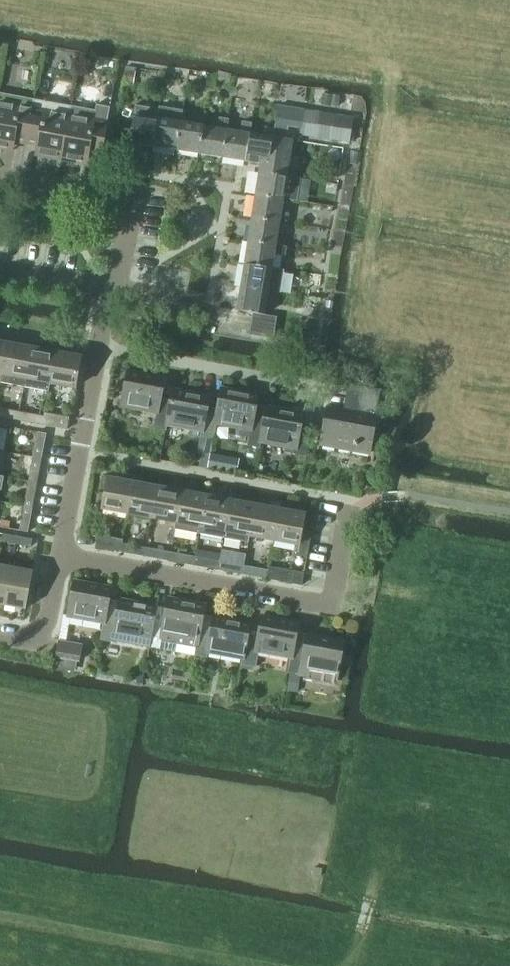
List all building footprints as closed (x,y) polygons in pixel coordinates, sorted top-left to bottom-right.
[(125,66),(122,82),(132,84),(134,68),(125,66)] [(325,93),(323,103),(332,105),(334,94),(325,93)] [(3,151),(3,146),(12,148),(13,143),(24,145),(33,100),(0,94),(0,150),(3,151)] [(334,94),(332,105),(340,106),(342,96),(334,94)] [(340,106),(340,107),(348,108),(350,97),(342,95),(342,96),(340,106)] [(33,100),(24,145),(37,147),(36,152),(46,153),(45,158),(60,161),(70,107),(33,100)] [(70,107),(60,161),(76,164),(77,160),(86,161),(87,156),(99,159),(109,109),(95,106),(94,111),(70,107)] [(260,163),(259,172),(287,177),(293,140),(286,139),(288,125),(300,127),(301,124),(303,111),(277,107),(273,129),(272,137),(269,155),(267,164),(260,163)] [(134,114),(129,142),(153,146),(158,112),(149,111),(135,108),(134,114)] [(158,112),(153,146),(176,150),(181,123),(180,122),(182,111),(160,108),(159,112),(158,112)] [(303,111),(301,124),(309,125),(311,112),(303,111)] [(311,112),(309,125),(317,126),(319,113),(311,112)] [(319,113),(317,126),(326,127),(328,114),(319,113)] [(328,114),(326,127),(334,129),(336,116),(328,114)] [(336,116),(334,129),(343,130),(345,117),(336,116)] [(345,117),(343,130),(350,131),(352,118),(345,117)] [(181,123),(176,150),(199,153),(203,126),(202,126),(203,120),(193,118),(192,124),(181,123)] [(203,126),(199,153),(222,157),(226,130),(228,119),(218,118),(216,128),(203,126)] [(226,130),(222,157),(245,161),(249,134),(251,125),(241,124),(240,132),(226,130)] [(300,127),(299,137),(306,138),(309,125),(301,124),(300,127)] [(309,125),(306,138),(315,139),(317,126),(309,125)] [(317,126),(315,139),(324,141),(326,127),(317,126)] [(326,127),(324,141),(332,142),(334,129),(326,127)] [(249,134),(245,161),(259,163),(260,163),(267,164),(269,155),(272,137),(273,129),(265,128),(263,136),(249,134)] [(334,129),(332,142),(341,143),(343,130),(334,129)] [(343,130),(341,143),(348,144),(350,131),(343,130)] [(259,172),(255,195),(283,200),(296,202),(300,179),(287,177),(259,172)] [(255,195),(251,218),(279,223),(283,200),(255,195)] [(251,218),(248,241),(276,246),(279,223),(251,218)] [(248,241),(244,263),(272,267),(274,255),(285,257),(286,248),(276,246),(248,241)] [(244,263),(240,286),(269,291),(282,293),(286,269),(272,267),(244,263)] [(240,286),(237,310),(252,313),(249,334),(273,338),(273,335),(276,317),(265,315),(269,291),(240,286)] [(0,381),(24,386),(31,347),(11,344),(12,337),(7,337),(1,373),(1,374),(0,381)] [(31,347),(24,386),(49,390),(50,382),(49,382),(56,345),(53,345),(52,351),(31,347)] [(56,345),(49,382),(50,382),(73,387),(79,356),(60,352),(61,346),(56,345)] [(170,400),(168,399),(158,397),(161,378),(126,372),(119,405),(155,412),(153,426),(166,429),(167,424),(165,424),(170,400)] [(373,416),(377,390),(353,386),(349,410),(327,407),(320,444),(368,452),(374,417),(373,416)] [(264,417),(263,417),(253,415),(257,395),(220,388),(216,409),(217,409),(215,422),(216,422),(250,429),(247,444),(260,446),(261,441),(260,441),(264,417)] [(217,409),(216,409),(205,407),(207,397),(170,390),(168,399),(170,400),(165,424),(167,424),(201,430),(200,435),(213,438),(216,422),(215,422),(217,409)] [(18,419),(19,410),(0,406),(0,416),(18,419)] [(264,417),(260,441),(261,441),(285,445),(283,452),(294,454),(294,452),(306,454),(307,444),(309,435),(311,425),(301,423),(303,414),(265,407),(263,417),(264,417)] [(19,410),(18,419),(42,424),(44,415),(19,410)] [(44,415),(42,424),(47,425),(66,428),(68,416),(44,411),(44,415)] [(35,431),(31,456),(41,458),(46,433),(35,431)] [(317,436),(309,435),(307,444),(316,445),(317,436)] [(201,452),(198,466),(206,468),(209,453),(201,452)] [(228,472),(231,458),(210,454),(208,468),(228,472)] [(31,456),(26,480),(36,482),(41,458),(31,456)] [(108,475),(102,507),(127,511),(133,475),(130,474),(129,479),(108,475)] [(133,475),(127,511),(151,516),(157,484),(138,480),(139,476),(133,475)] [(26,480),(22,504),(32,506),(36,482),(26,480)] [(157,484),(151,516),(176,520),(183,484),(176,482),(175,487),(157,484)] [(176,520),(175,529),(199,533),(200,525),(206,493),(185,489),(186,484),(183,484),(176,520)] [(200,525),(199,533),(224,538),(225,529),(232,492),(227,491),(226,496),(206,493),(200,525)] [(225,529),(224,538),(248,542),(249,534),(255,502),(236,499),(237,493),(232,492),(225,529)] [(255,502),(249,534),(274,538),(281,501),(273,500),(272,505),(255,502)] [(281,501),(274,538),(297,542),(295,552),(307,554),(311,529),(301,527),(304,511),(283,508),(284,502),(281,501)] [(22,504),(17,529),(27,531),(32,506),(22,504)] [(2,533),(1,541),(17,543),(18,535),(2,533)] [(96,537),(94,547),(120,551),(122,539),(96,534),(96,537)] [(18,535),(17,543),(29,545),(30,537),(26,537),(18,535)] [(122,539),(120,551),(144,556),(146,546),(122,542),(122,539)] [(146,546),(144,556),(169,560),(171,551),(146,546)] [(171,551),(169,560),(193,565),(195,555),(171,551)] [(195,555),(193,565),(218,569),(220,560),(195,555)] [(220,560),(218,569),(242,573),(243,564),(220,560)] [(5,604),(12,566),(0,564),(0,604),(5,604)] [(243,564),(242,573),(267,578),(269,565),(268,565),(268,569),(243,564)] [(269,565),(267,578),(300,584),(303,571),(269,565)] [(12,566),(5,604),(24,608),(31,570),(12,566)] [(73,579),(67,616),(102,622),(103,622),(106,605),(110,585),(73,579)] [(147,640),(146,646),(158,648),(160,640),(176,643),(175,651),(194,655),(197,640),(200,622),(204,602),(168,596),(164,616),(153,614),(152,614),(148,640),(147,640)] [(102,622),(99,637),(111,639),(146,646),(147,640),(148,640),(152,614),(153,614),(154,605),(118,599),(116,607),(106,605),(103,622),(102,622)] [(241,660),(241,663),(252,666),(255,650),(289,656),(292,639),(296,618),(261,612),(257,633),(246,631),(241,660)] [(197,640),(194,655),(205,656),(206,654),(241,660),(246,631),(247,622),(212,616),(211,624),(200,622),(197,640)] [(289,656),(287,671),(298,673),(297,674),(335,681),(343,639),(304,632),(303,641),(292,639),(289,656)] [(58,643),(54,667),(75,671),(76,661),(78,661),(80,647),(58,643)] [(135,668),(133,680),(143,682),(145,670),(135,668)] [(289,673),(286,690),(297,691),(300,675),(289,673)]
